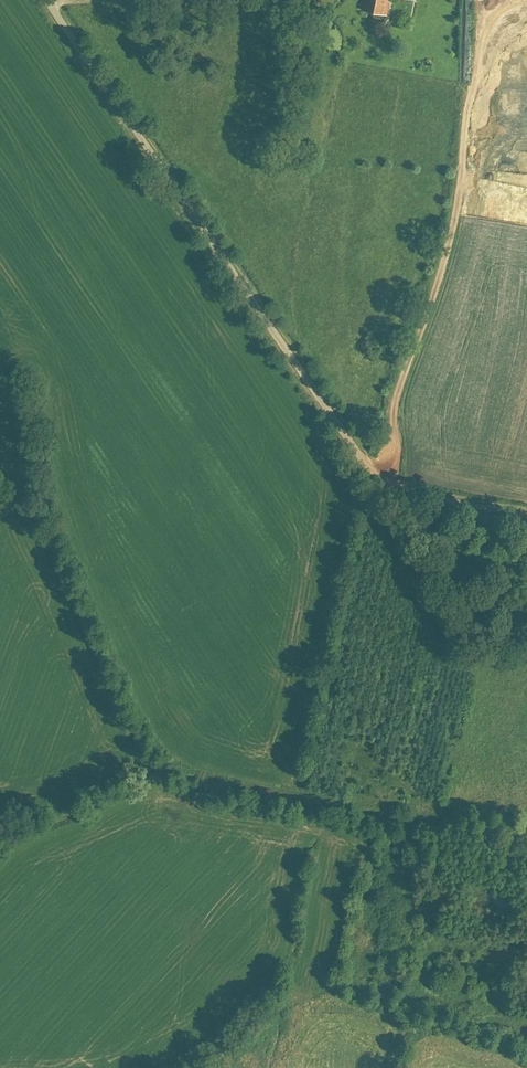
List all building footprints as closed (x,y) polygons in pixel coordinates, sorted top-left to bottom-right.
[(392,0),(365,0),(363,12),(389,16),(392,0)]
